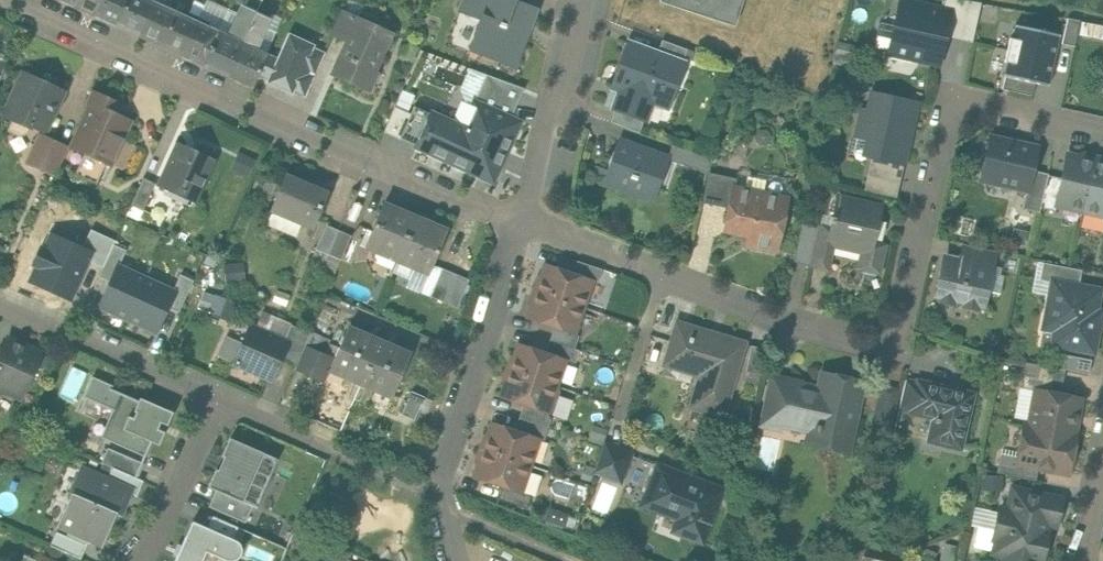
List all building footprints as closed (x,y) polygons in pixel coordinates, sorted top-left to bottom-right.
[(73,4),(95,14),(101,0),(75,0),(73,4)] [(95,14),(117,24),(128,0),(101,0),(95,14)] [(117,24),(138,34),(154,0),(128,0),(117,24)] [(162,0),(154,0),(138,34),(161,44),(175,12),(163,6),(165,1),(162,0)] [(258,0),(244,0),(241,5),(255,12),(257,7),(260,1),(258,0)] [(462,10),(483,17),(472,49),(514,64),(533,8),(514,1),(514,0),(465,0),(462,10)] [(744,0),(661,0),(660,2),(736,26),(744,0)] [(943,10),(902,0),(896,25),(880,21),(874,47),(890,51),(890,52),(938,63),(945,35),(950,11),(943,10)] [(968,0),(945,0),(943,10),(950,11),(945,35),(960,39),(968,0)] [(228,36),(218,31),(204,63),(228,74),(255,12),(241,5),(228,36)] [(272,13),(257,7),(255,12),(270,18),(272,13)] [(361,18),(343,10),(332,34),(350,42),(361,18)] [(187,17),(175,12),(161,44),(182,53),(198,17),(189,13),(187,17)] [(255,12),(228,74),(252,86),(276,31),(266,26),(270,18),(255,12)] [(208,22),(198,17),(182,53),(204,63),(218,31),(206,26),(208,22)] [(350,42),(336,75),(368,90),(376,71),(373,69),(390,31),(361,18),(350,42)] [(1055,60),(1060,35),(1014,25),(1008,50),(1055,60)] [(313,45),(290,34),(278,59),(267,54),(258,74),(269,79),(268,82),(292,93),(293,90),(304,95),(314,75),(313,75),(314,73),(315,73),(324,53),(312,48),(313,45)] [(687,49),(662,40),(657,53),(682,62),(687,49)] [(619,65),(676,86),(685,63),(682,62),(657,53),(628,42),(619,65)] [(1049,86),(1055,60),(1008,50),(1002,76),(1049,86)] [(676,86),(619,65),(611,87),(619,90),(613,109),(615,110),(644,120),(646,121),(653,103),(668,109),(676,86)] [(61,91),(21,73),(3,115),(12,119),(8,128),(21,133),(28,131),(30,125),(43,130),(46,131),(55,111),(53,110),(61,91)] [(507,82),(487,74),(475,102),(488,108),(511,118),(524,88),(507,81),(507,82)] [(116,101),(95,91),(89,104),(91,105),(72,147),(110,164),(130,120),(111,112),(116,101)] [(918,103),(873,92),(868,112),(862,111),(856,138),(882,144),(879,156),(878,158),(904,164),(918,103)] [(461,166),(488,108),(475,102),(474,102),(473,106),(466,102),(456,124),(446,120),(431,113),(417,146),(447,160),(461,166)] [(401,139),(417,146),(431,113),(416,106),(412,114),(401,139)] [(385,131),(401,139),(412,114),(396,107),(385,131)] [(488,108),(461,166),(492,180),(519,122),(511,118),(488,108)] [(644,120),(615,110),(611,122),(639,132),(644,120)] [(68,147),(40,134),(27,162),(55,175),(68,147)] [(1037,149),(990,138),(980,178),(1026,188),(1028,188),(1032,170),(1037,149)] [(668,159),(618,141),(603,181),(654,200),(669,160),(669,159),(668,159)] [(214,159),(178,143),(159,186),(194,201),(214,159)] [(712,159),(673,145),(668,159),(669,159),(669,160),(707,174),(712,159)] [(904,164),(878,158),(879,156),(872,155),(868,176),(900,183),(904,164)] [(1094,161),(1066,155),(1061,178),(1056,203),(1057,204),(1083,210),(1094,161)] [(103,170),(82,161),(76,173),(97,183),(103,170)] [(1094,161),(1083,210),(1102,214),(1102,163),(1094,161)] [(1048,173),(1032,170),(1028,188),(1026,188),(1022,208),(1040,212),(1041,207),(1048,175),(1048,173)] [(737,178),(709,172),(702,202),(729,208),(733,188),(735,188),(737,178)] [(328,193),(287,175),(273,207),(314,225),(326,200),(325,200),(328,193)] [(1048,175),(1041,207),(1055,211),(1057,204),(1056,203),(1061,178),(1048,175)] [(144,177),(131,205),(143,211),(155,183),(144,177)] [(993,184),(991,193),(1015,198),(1017,189),(993,184)] [(735,188),(733,188),(729,208),(726,223),(750,228),(747,243),(776,249),(787,199),(735,188)] [(881,207),(838,198),(831,229),(828,242),(831,243),(864,250),(861,267),(880,272),(886,246),(873,243),(881,207)] [(415,216),(384,204),(366,247),(397,260),(415,216)] [(446,230),(415,216),(397,260),(428,273),(446,230)] [(338,230),(327,225),(317,250),(328,254),(338,230)] [(831,229),(818,226),(810,265),(826,268),(831,243),(828,242),(831,229)] [(92,254),(89,261),(103,267),(114,244),(116,240),(92,229),(82,250),(92,254)] [(350,235),(338,230),(328,254),(340,259),(350,235)] [(51,236),(31,279),(72,297),(89,261),(92,254),(82,250),(51,236)] [(99,276),(111,282),(118,266),(119,267),(127,250),(114,244),(103,267),(99,276)] [(995,252),(964,245),(959,267),(990,274),(991,272),(995,252)] [(602,269),(577,260),(573,273),(592,279),(598,281),(602,269)] [(1082,270),(1043,262),(1040,279),(1053,282),(1053,281),(1079,286),(1082,270)] [(959,267),(943,263),(936,295),(942,296),(941,301),(953,303),(954,298),(966,301),(965,306),(976,308),(977,304),(983,305),(987,291),(990,274),(959,267)] [(573,273),(546,264),(537,291),(583,306),(592,279),(573,273)] [(100,306),(128,319),(146,279),(119,267),(118,266),(111,282),(100,306)] [(457,274),(443,268),(431,296),(432,297),(445,302),(457,274)] [(1004,275),(991,272),(990,274),(987,291),(1000,293),(1004,275)] [(174,291),(168,307),(180,312),(194,280),(181,274),(173,291),(174,291)] [(457,274),(445,302),(458,307),(470,279),(457,274)] [(146,279),(128,319),(156,331),(168,307),(174,291),(173,291),(146,279)] [(1079,286),(1053,281),(1053,282),(1044,327),(1056,329),(1053,344),(1067,346),(1067,348),(1081,351),(1081,349),(1093,351),(1101,313),(1095,312),(1100,290),(1079,286)] [(200,309),(228,314),(231,296),(204,291),(200,309)] [(583,306),(537,291),(528,318),(554,327),(573,334),(583,306)] [(745,344),(679,322),(665,364),(700,376),(691,407),(721,417),(745,344)] [(311,333),(291,324),(284,340),(288,342),(280,358),(297,366),(306,345),(305,345),(311,333)] [(284,340),(250,326),(234,363),(271,379),(280,358),(288,342),(284,340)] [(379,340),(348,327),(330,370),(361,384),(379,340)] [(573,334),(554,327),(550,339),(575,348),(579,335),(573,334)] [(7,339),(0,354),(0,392),(5,390),(22,397),(41,354),(7,339)] [(575,348),(550,339),(545,352),(565,359),(576,363),(580,350),(575,348)] [(411,354),(379,340),(361,384),(393,398),(411,354)] [(545,352),(519,343),(510,370),(556,386),(565,359),(545,352)] [(297,366),(295,369),(308,375),(318,350),(306,345),(297,366)] [(766,348),(752,347),(746,373),(761,374),(766,348)] [(331,356),(318,350),(308,375),(321,380),(331,356)] [(1092,359),(1066,354),(1063,368),(1066,369),(1089,373),(1092,359)] [(1063,368),(1040,364),(1037,377),(1024,374),(1022,388),(1037,391),(1037,390),(1061,395),(1066,369),(1063,368)] [(244,373),(231,367),(226,376),(239,383),(244,373)] [(556,386),(510,370),(501,397),(523,405),(547,413),(547,412),(548,409),(552,407),(557,392),(555,389),(556,386)] [(862,382),(823,374),(820,388),(787,381),(778,422),(780,422),(815,429),(814,431),(819,432),(817,444),(845,450),(849,433),(851,434),(862,382)] [(139,400),(112,389),(113,385),(93,376),(84,396),(114,409),(102,436),(146,456),(152,442),(159,445),(165,432),(158,428),(161,422),(168,425),(173,412),(140,397),(139,400)] [(787,381),(773,378),(763,423),(779,426),(780,422),(778,422),(787,381)] [(906,380),(899,408),(912,411),(919,383),(906,380)] [(972,394),(919,382),(919,383),(912,411),(912,412),(935,417),(929,440),(960,447),(972,394)] [(882,386),(873,429),(888,433),(897,390),(882,386)] [(412,390),(401,414),(415,420),(426,396),(412,390)] [(1030,426),(1073,434),(1080,398),(1061,395),(1037,390),(1037,391),(1030,426)] [(547,413),(523,405),(519,417),(549,427),(551,420),(547,412),(547,413)] [(549,427),(519,417),(515,430),(539,438),(544,440),(549,427)] [(515,430),(493,422),(484,449),(529,465),(539,438),(515,430)] [(1073,434),(1030,426),(1024,425),(1019,456),(1017,463),(1039,467),(1068,472),(1076,434),(1073,434)] [(278,458),(230,437),(222,455),(224,456),(218,470),(216,469),(208,487),(216,490),(253,506),(257,508),(278,458)] [(630,453),(604,442),(595,470),(620,479),(630,453)] [(142,464),(107,449),(102,462),(113,467),(136,477),(142,464)] [(529,465),(484,449),(475,477),(502,486),(520,492),(521,492),(529,465)] [(1019,456),(1001,453),(997,472),(1036,480),(1039,467),(1017,463),(1019,456)] [(722,489),(658,464),(647,492),(645,491),(640,505),(658,512),(660,509),(685,519),(683,523),(686,524),(682,534),(702,541),(722,489)] [(136,477),(113,467),(107,481),(131,491),(130,493),(137,496),(143,480),(136,477)] [(107,481),(81,470),(71,493),(73,494),(61,524),(70,528),(91,537),(102,542),(115,512),(121,515),(130,493),(131,491),(107,481)] [(520,492),(502,486),(498,499),(527,508),(532,495),(521,492),(520,492)] [(1014,489),(1009,511),(1000,508),(993,538),(998,538),(995,552),(1007,554),(1005,560),(1032,560),(1033,560),(1038,560),(1042,560),(1049,533),(1043,532),(1045,522),(1057,525),(1062,500),(1014,489)] [(253,506),(216,490),(209,506),(246,522),(253,506)] [(238,526),(213,515),(208,527),(233,538),(238,526)] [(193,521),(175,560),(226,560),(229,560),(234,560),(236,560),(239,558),(241,556),(242,554),(242,552),(243,550),(242,547),(241,545),(241,544),(240,542),(237,540),(233,538),(208,527),(193,521)] [(70,528),(67,536),(57,531),(51,545),(81,559),(91,537),(70,528)] [(261,560),(269,560),(275,546),(252,536),(245,554),(261,560)] [(855,541),(851,560),(862,560),(863,558),(864,558),(867,544),(855,541)]
